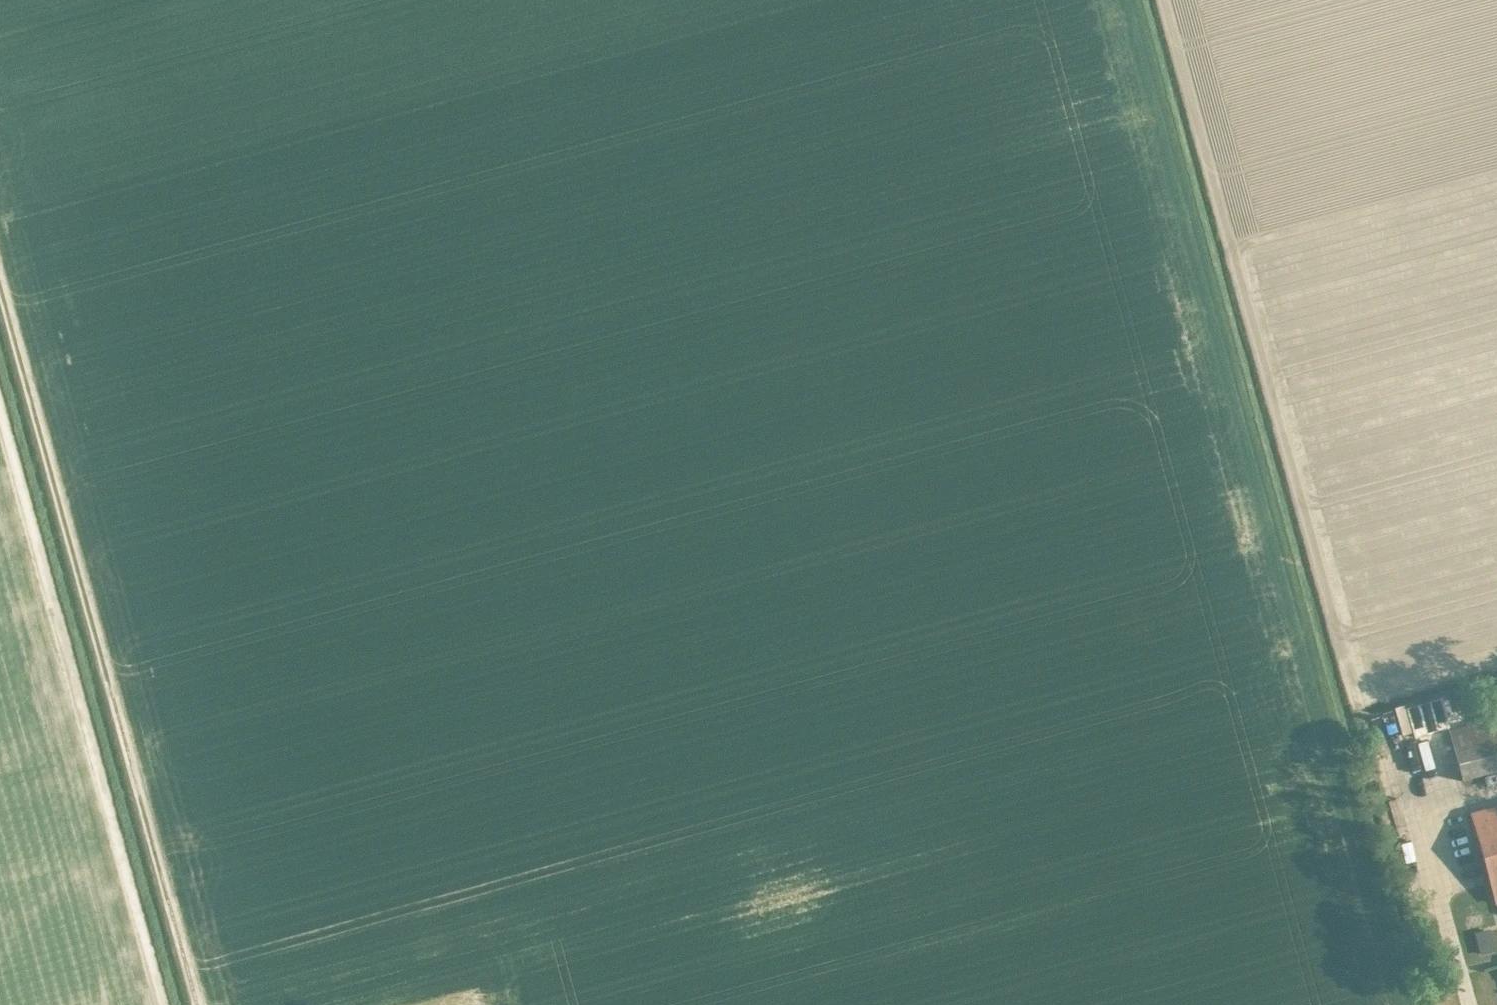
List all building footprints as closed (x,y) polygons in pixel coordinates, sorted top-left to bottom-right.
[(1496,768),(1496,714),(1446,727),(1459,778),(1496,768)] [(1496,900),(1496,804),(1469,811),(1493,901),(1496,900)]
